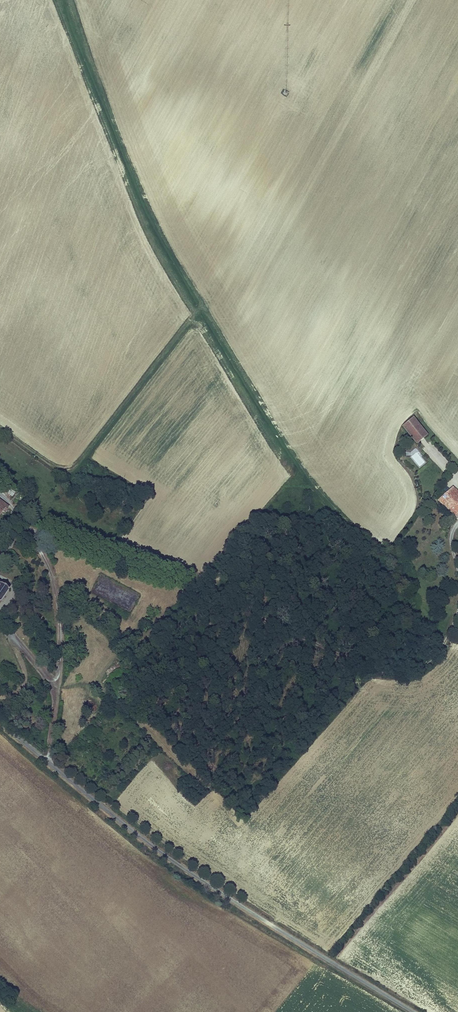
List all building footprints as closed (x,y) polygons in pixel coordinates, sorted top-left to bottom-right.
[(415,445),(427,436),(412,419),(401,429),(415,445)] [(457,517),(457,494),(451,488),(438,503),(456,519),(457,517)] [(1,511),(3,512),(8,505),(0,499),(0,512),(1,511)]
